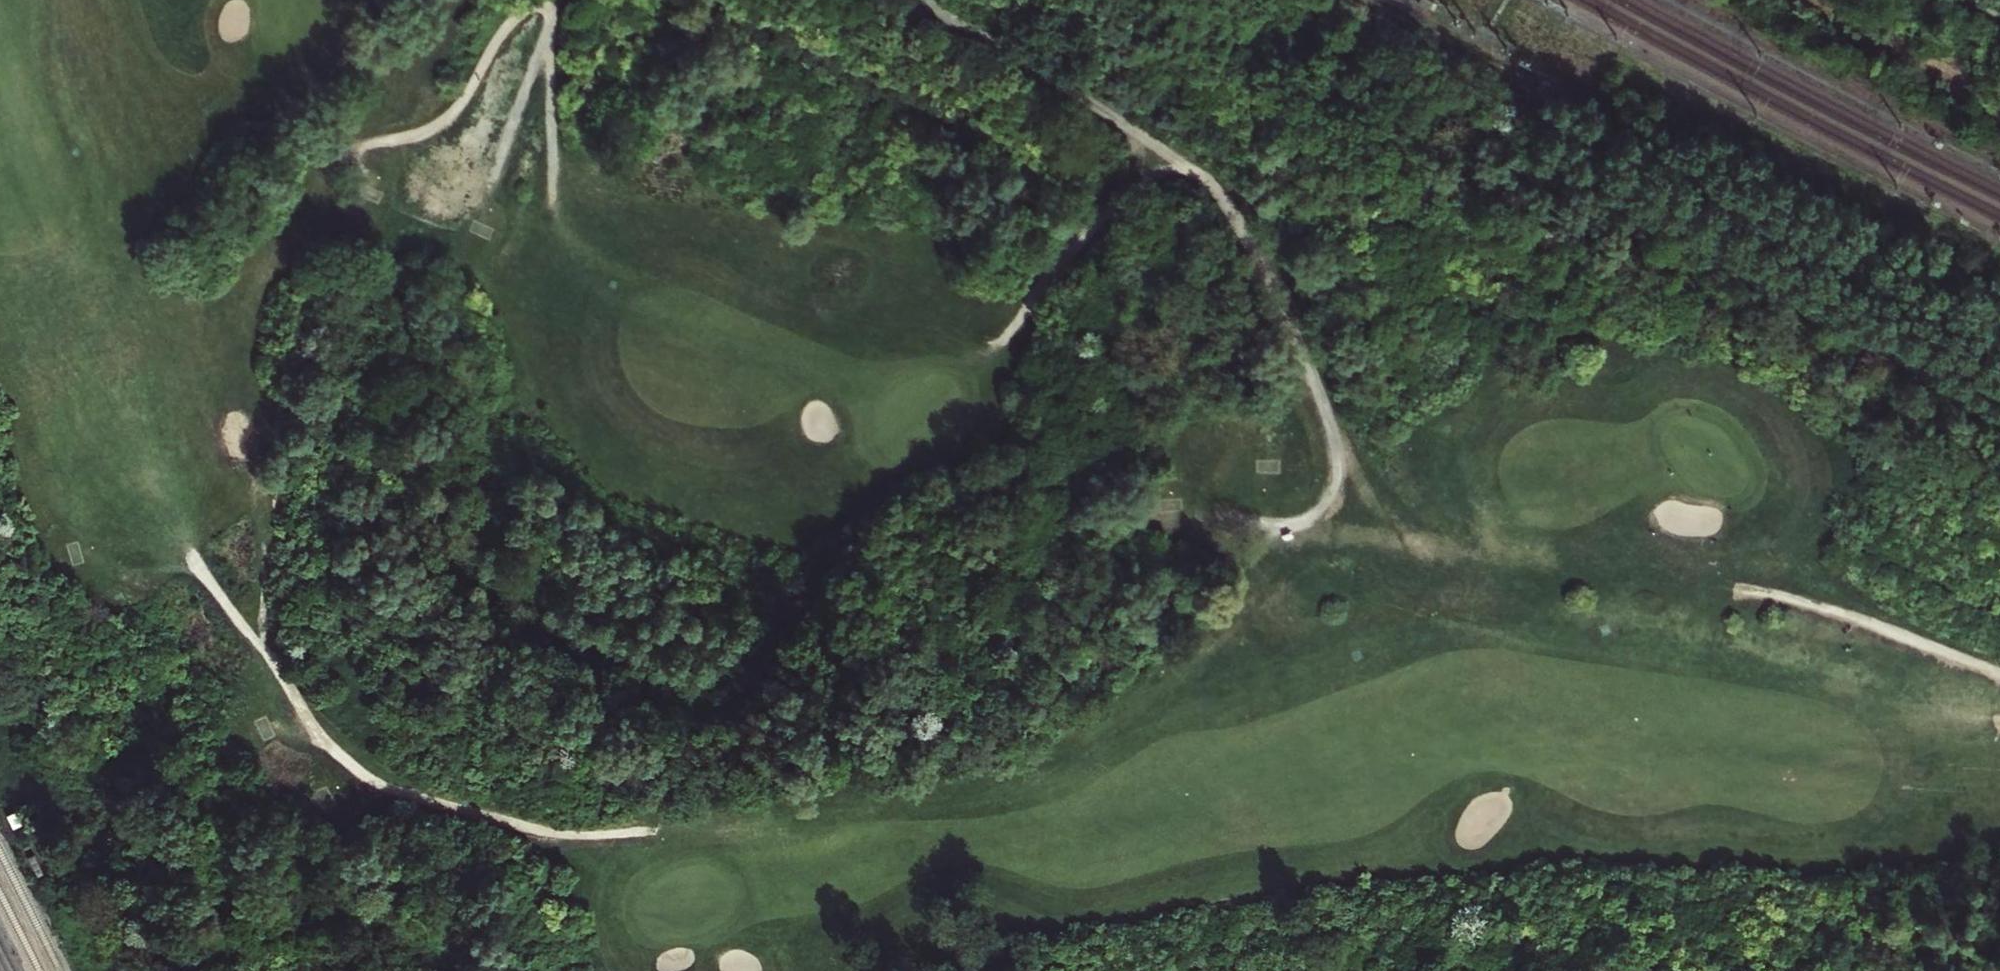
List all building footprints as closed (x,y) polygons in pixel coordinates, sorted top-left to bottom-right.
[(1430,9),(1433,3),(1427,0),(1420,0),(1418,3),(1430,9)]
